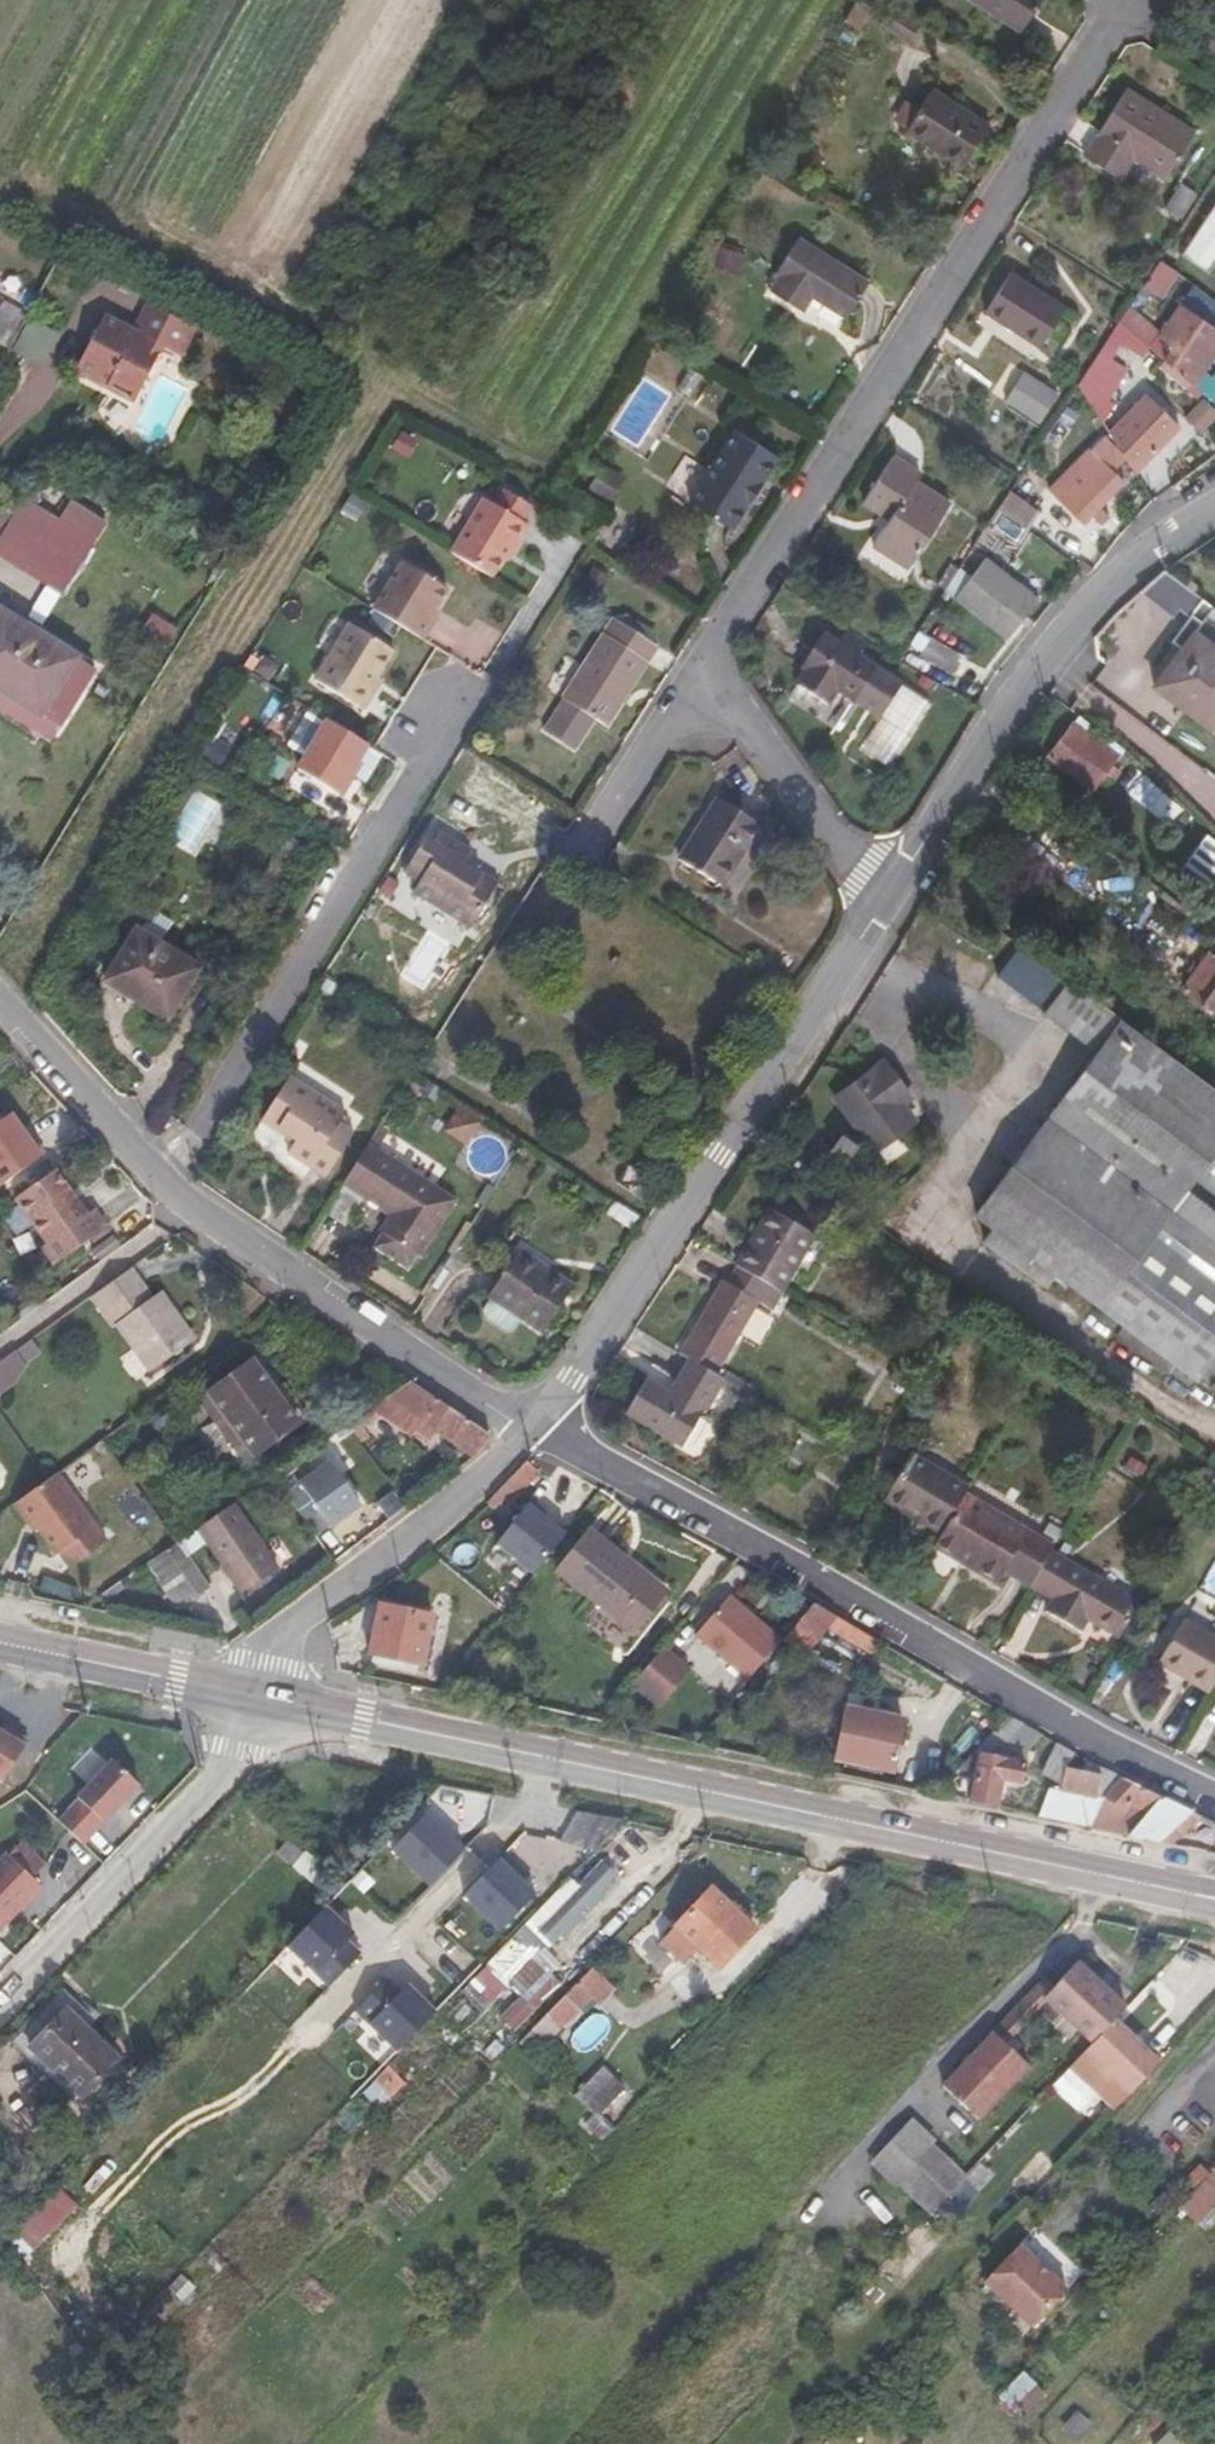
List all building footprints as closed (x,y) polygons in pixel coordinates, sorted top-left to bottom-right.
[(845,19),(859,28),(872,7),(860,0),(857,0),(845,19)] [(1021,30),(1041,0),(974,0),(1021,30)] [(906,37),(916,21),(891,4),(881,20),(906,37)] [(919,22),(916,21),(906,37),(908,38),(919,22)] [(906,131),(963,167),(990,126),(933,89),(906,131)] [(1084,156),(1120,179),(1134,158),(1166,178),(1195,132),(1126,89),(1084,156)] [(1180,184),(1165,208),(1182,218),(1197,195),(1180,184)] [(1185,255),(1208,269),(1214,259),(1214,209),(1185,255)] [(824,297),(821,301),(846,317),(868,283),(798,238),(776,273),(780,275),(770,290),(802,310),(812,295),(814,291),(824,297)] [(1,300),(27,315),(62,251),(40,240),(18,281),(13,278),(1,300)] [(733,271),(739,254),(722,248),(716,265),(733,271)] [(747,257),(739,254),(733,271),(740,274),(747,257)] [(1009,274),(986,312),(1040,347),(1064,308),(1009,274)] [(812,295),(821,301),(824,297),(814,291),(812,295)] [(147,304),(192,327),(196,319),(151,296),(147,304)] [(9,348),(27,315),(1,300),(0,300),(0,344),(9,348)] [(195,329),(192,327),(147,304),(135,329),(105,313),(76,370),(108,387),(112,381),(138,394),(162,348),(180,357),(195,329)] [(1190,383),(1214,345),(1214,326),(1181,304),(1159,337),(1173,348),(1164,360),(1190,383)] [(1122,376),(1095,358),(1077,385),(1102,422),(1113,405),(1107,401),(1122,376)] [(1006,401),(1042,423),(1060,392),(1023,371),(1006,401)] [(134,401),(138,394),(112,381),(108,387),(134,401)] [(1179,426),(1147,396),(1109,433),(1134,471),(1179,426)] [(735,430),(689,501),(732,529),(778,456),(735,430)] [(1084,520),(1091,513),(1098,506),(1121,483),(1111,473),(1125,458),(1104,438),(1054,490),(1084,520)] [(863,501),(890,519),(873,545),(908,568),(950,504),(915,481),(920,474),(893,456),(863,501)] [(606,497),(620,475),(604,465),(590,487),(606,497)] [(624,477),(620,475),(606,497),(590,487),(587,492),(607,504),(624,477)] [(1008,493),(998,510),(1026,530),(1037,513),(1008,493)] [(64,593),(109,521),(73,499),(62,518),(27,496),(0,540),(0,553),(64,593)] [(454,555),(495,580),(507,560),(514,548),(518,551),(532,529),(487,501),(454,555)] [(1098,506),(1091,513),(1100,522),(1108,515),(1098,506)] [(518,551),(514,548),(507,560),(511,563),(518,551)] [(955,599),(1007,640),(1039,599),(987,558),(955,599)] [(940,582),(947,587),(961,565),(954,560),(940,582)] [(402,562),(373,610),(423,640),(434,623),(429,619),(432,615),(446,589),(402,562)] [(1142,669),(1194,604),(1153,572),(1102,636),(1142,669)] [(1213,607),(1155,685),(1210,727),(1214,720),(1214,608),(1213,607)] [(0,612),(0,710),(51,741),(95,670),(1,611),(0,612)] [(619,622),(652,643),(657,635),(624,614),(619,622)] [(657,646),(652,643),(619,622),(614,619),(564,699),(606,727),(657,646)] [(396,652),(353,626),(318,682),(366,712),(377,694),(372,692),(380,678),(396,652)] [(859,657),(868,642),(848,629),(838,643),(859,657)] [(859,657),(838,643),(823,633),(801,668),(806,671),(797,685),(829,705),(838,691),(855,701),(876,668),(859,657)] [(964,659),(930,639),(921,655),(955,675),(964,659)] [(385,681),(380,678),(372,692),(377,694),(385,681)] [(1119,757),(1125,749),(1078,714),(1071,722),(1119,757)] [(371,747),(330,722),(301,770),(342,796),(345,798),(358,777),(354,775),(361,764),(371,747)] [(1095,791),(1119,757),(1071,722),(1047,756),(1095,791)] [(364,766),(361,764),(354,775),(358,777),(364,766)] [(342,796),(301,770),(291,786),(332,811),(342,796)] [(679,860),(722,887),(761,825),(718,798),(679,860)] [(433,828),(405,873),(420,882),(414,892),(472,927),(498,883),(465,864),(471,852),(433,828)] [(1206,893),(1212,886),(1214,882),(1214,840),(1207,834),(1178,873),(1206,893)] [(132,985),(126,994),(167,1019),(199,968),(138,929),(111,972),(132,985)] [(1209,953),(1183,988),(1202,1002),(1213,1010),(1214,1008),(1214,958),(1209,953)] [(105,981),(126,994),(132,985),(111,972),(105,981)] [(1170,1372),(1190,1387),(1197,1377),(1214,1389),(1214,1388),(1214,1088),(1068,979),(1044,1012),(1097,1052),(977,1215),(994,1227),(984,1241),(1022,1270),(1033,1256),(1043,1264),(1033,1278),(1045,1288),(1056,1273),(1099,1305),(1177,1363),(1170,1372)] [(890,1086),(899,1079),(884,1060),(833,1098),(874,1151),(915,1119),(904,1104),(890,1086)] [(261,1121),(295,1142),(288,1153),(326,1177),(354,1132),(340,1122),(346,1112),(289,1076),(261,1121)] [(419,1085),(410,1079),(405,1087),(414,1093),(419,1085)] [(912,1097),(899,1079),(890,1086),(904,1104),(912,1097)] [(264,1098),(254,1091),(248,1101),(258,1107),(264,1098)] [(480,1121),(458,1106),(444,1129),(466,1143),(480,1121)] [(44,1154),(33,1138),(30,1140),(27,1142),(19,1131),(20,1126),(11,1113),(0,1121),(0,1186),(44,1154)] [(389,1131),(380,1125),(368,1145),(377,1150),(389,1131)] [(27,1142),(30,1140),(20,1126),(19,1131),(27,1142)] [(846,1164),(857,1148),(842,1137),(831,1153),(846,1164)] [(368,1145),(344,1183),(392,1214),(380,1233),(381,1233),(417,1256),(419,1257),(455,1200),(377,1150),(368,1145)] [(634,1194),(645,1176),(628,1165),(617,1182),(634,1194)] [(55,1169),(14,1199),(46,1243),(41,1247),(54,1266),(107,1228),(94,1209),(87,1214),(55,1169)] [(606,1214),(623,1224),(631,1211),(615,1201),(606,1214)] [(737,1267),(767,1284),(782,1293),(816,1235),(770,1208),(736,1266),(737,1267)] [(417,1256),(381,1233),(372,1247),(408,1270),(417,1256)] [(456,1249),(445,1265),(453,1270),(463,1253),(456,1249)] [(488,1296),(491,1298),(516,1315),(543,1332),(574,1286),(519,1250),(488,1296)] [(1033,1256),(1022,1270),(1033,1278),(1043,1264),(1033,1256)] [(153,1297),(131,1267),(90,1296),(112,1327),(116,1323),(151,1372),(195,1340),(160,1292),(153,1297)] [(724,1281),(681,1354),(690,1359),(715,1374),(767,1284),(737,1267),(727,1283),(724,1281)] [(516,1315),(491,1298),(481,1313),(506,1330),(516,1315)] [(1168,1375),(1170,1372),(1177,1363),(1099,1305),(1090,1316),(1168,1375)] [(15,1383),(9,1374),(25,1363),(40,1352),(31,1339),(0,1362),(0,1394),(15,1383)] [(683,1446),(723,1378),(715,1374),(690,1359),(669,1394),(644,1380),(625,1412),(683,1446)] [(253,1361),(208,1393),(254,1456),(306,1418),(282,1385),(275,1391),(253,1361)] [(26,1364),(25,1363),(9,1374),(15,1383),(26,1364)] [(410,1381),(406,1384),(348,1424),(354,1433),(378,1416),(377,1415),(380,1413),(412,1435),(415,1430),(429,1440),(436,1429),(477,1456),(490,1436),(410,1381)] [(254,1456),(208,1393),(199,1401),(244,1463),(254,1456)] [(940,1533),(964,1493),(968,1486),(911,1453),(888,1493),(924,1515),(920,1522),(940,1533)] [(314,1537),(360,1506),(330,1463),(285,1493),(314,1537)] [(57,1473),(15,1503),(29,1522),(32,1519),(38,1528),(57,1554),(59,1552),(70,1567),(107,1541),(57,1473)] [(924,1515),(888,1493),(884,1500),(920,1522),(924,1515)] [(940,1533),(934,1545),(997,1583),(1004,1571),(1029,1585),(1050,1550),(1052,1545),(964,1493),(940,1533)] [(496,1543),(534,1573),(566,1534),(544,1516),(547,1512),(532,1500),(496,1543)] [(233,1503),(147,1562),(178,1608),(209,1587),(187,1555),(207,1541),(243,1594),(278,1569),(233,1503)] [(32,1519),(29,1522),(34,1530),(38,1528),(32,1519)] [(635,1633),(665,1597),(619,1560),(623,1556),(589,1528),(556,1569),(635,1633)] [(1099,1626),(1117,1637),(1138,1601),(1050,1550),(1029,1585),(1053,1599),(1046,1611),(1083,1632),(1089,1621),(1092,1617),(1101,1622),(1099,1626)] [(619,1560),(665,1597),(668,1592),(623,1556),(619,1560)] [(696,1637),(749,1681),(782,1641),(729,1597),(696,1637)] [(871,1653),(879,1641),(814,1603),(784,1639),(802,1654),(825,1626),(871,1653)] [(433,1615),(380,1605),(369,1653),(423,1664),(433,1615)] [(1089,1621),(1099,1626),(1101,1622),(1092,1617),(1089,1621)] [(1208,1691),(1214,1680),(1214,1679),(1214,1638),(1183,1619),(1158,1662),(1208,1691)] [(680,1670),(657,1650),(627,1685),(650,1704),(680,1670)] [(847,1709),(837,1758),(893,1770),(903,1720),(847,1709)] [(1024,1758),(1035,1731),(1008,1716),(959,1767),(976,1771),(970,1802),(996,1807),(1002,1778),(1020,1782),(1024,1758)] [(11,1730),(3,1725),(0,1730),(0,1732),(7,1736),(11,1730)] [(2,1780),(27,1741),(11,1730),(7,1736),(0,1732),(0,1779),(2,1780)] [(1051,1783),(1054,1777),(1059,1765),(1066,1749),(1057,1743),(1040,1778),(1051,1783)] [(58,1822),(81,1845),(137,1786),(111,1762),(76,1799),(79,1801),(58,1822)] [(1062,1794),(1049,1789),(1039,1817),(1089,1827),(1102,1799),(1102,1798),(1097,1797),(1101,1775),(1059,1765),(1054,1777),(1066,1781),(1062,1794)] [(1122,1776),(1102,1798),(1102,1799),(1089,1827),(1171,1844),(1201,1816),(1122,1776)] [(432,1886),(465,1852),(427,1815),(394,1850),(432,1886)] [(277,1852),(294,1866),(305,1853),(288,1839),(277,1852)] [(8,1854),(32,1877),(45,1863),(21,1840),(8,1854)] [(305,1853),(294,1866),(324,1890),(335,1877),(306,1852),(305,1853)] [(10,1911),(14,1915),(41,1886),(32,1877),(8,1854),(6,1853),(0,1859),(0,1921),(10,1911)] [(467,1894),(507,1933),(541,1898),(526,1884),(514,1872),(519,1867),(506,1854),(467,1894)] [(545,1950),(564,1930),(569,1934),(575,1927),(571,1923),(587,1905),(592,1910),(604,1898),(599,1893),(617,1875),(602,1861),(530,1937),(545,1950)] [(514,1872),(526,1884),(531,1879),(519,1867),(514,1872)] [(714,1891),(662,1945),(684,1967),(699,1951),(720,1971),(757,1932),(714,1891)] [(288,1946),(329,1985),(360,1953),(347,1941),(354,1934),(326,1907),(288,1946)] [(0,1921),(0,1929),(14,1915),(10,1911),(0,1921)] [(516,1972),(533,1954),(521,1942),(503,1959),(516,1972)] [(1128,2008),(1079,1962),(1046,1997),(1095,2043),(1116,2020),(1128,2008)] [(496,1963),(469,1990),(484,2004),(510,1977),(496,1963)] [(592,1968),(547,2015),(560,2028),(592,1996),(599,2003),(613,1989),(592,1968)] [(546,1970),(502,2017),(515,2029),(559,1982),(546,1970)] [(358,2011),(399,2052),(437,2013),(408,1985),(402,1992),(390,1980),(358,2011)] [(67,2009),(88,2029),(96,2021),(59,1985),(9,2040),(23,2054),(30,2047),(67,2009)] [(119,2058),(88,2029),(67,2009),(30,2047),(82,2097),(119,2058)] [(547,2015),(532,2030),(539,2038),(545,2044),(560,2028),(547,2015)] [(1160,2062),(1116,2020),(1095,2043),(1087,2052),(1073,2065),(1117,2107),(1130,2093),(1160,2062)] [(508,2041),(514,2035),(508,2028),(501,2035),(508,2041)] [(539,2038),(532,2030),(519,2043),(527,2050),(539,2038)] [(996,2033),(968,2062),(989,2083),(992,2080),(1005,2093),(1031,2066),(996,2033)] [(482,2053),(491,2062),(505,2048),(496,2039),(482,2053)] [(989,2083),(968,2062),(946,2087),(980,2120),(1005,2093),(992,2080),(989,2083)] [(599,2119),(627,2090),(604,2067),(577,2096),(599,2119)] [(893,2187),(898,2180),(932,2213),(966,2177),(932,2144),(937,2139),(912,2119),(869,2163),(893,2187)] [(1187,2179),(1195,2187),(1208,2173),(1200,2165),(1187,2179)] [(1181,2208),(1198,2224),(1214,2206),(1214,2172),(1181,2208)] [(1208,2173),(1195,2187),(1196,2188),(1209,2174),(1208,2173)] [(1034,2326),(1069,2289),(1020,2244),(986,2280),(1034,2326)] [(1023,2372),(1002,2394),(1024,2415),(1045,2393),(1023,2372)] [(1078,2410),(1062,2429),(1078,2443),(1095,2424),(1078,2410)]
